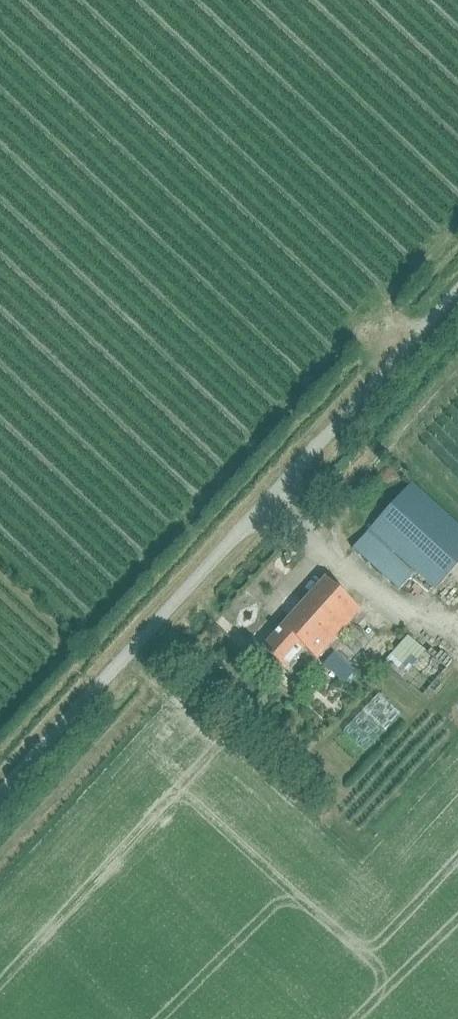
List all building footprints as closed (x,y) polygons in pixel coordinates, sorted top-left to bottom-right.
[(379,344),(390,331),(382,325),(371,338),(379,344)] [(390,582),(398,589),(410,576),(389,556),(394,551),(436,591),(457,568),(457,526),(415,485),(354,549),(390,582)] [(318,659),(362,611),(328,579),(262,649),(286,671),(307,649),(318,659)] [(407,624),(382,654),(422,687),(447,657),(407,624)] [(333,654),(323,665),(344,685),(355,674),(333,654)] [(364,693),(359,702),(388,720),(393,711),(364,693)]
